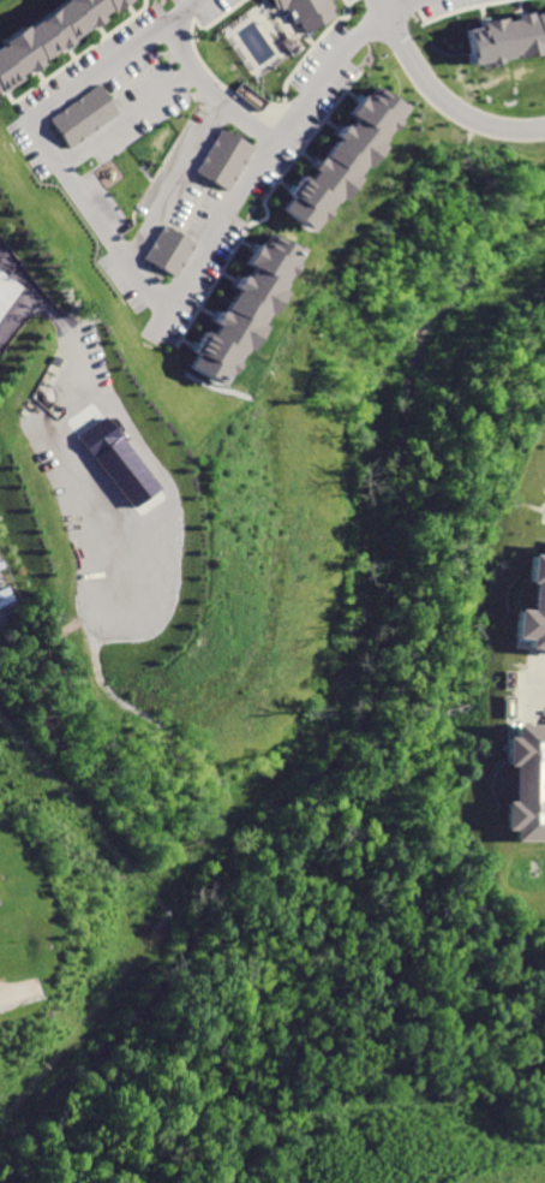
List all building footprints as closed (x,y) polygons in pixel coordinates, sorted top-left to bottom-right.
[(0,34),(0,73),(98,0),(46,0),(0,34)] [(309,32),(340,12),(331,0),(286,0),(309,32)] [(473,63),(544,50),(544,12),(466,26),(473,63)] [(120,113),(99,83),(50,117),(71,147),(120,113)] [(370,84),(277,210),(306,232),(400,105),(370,84)] [(222,126),(194,171),(229,192),(257,149),(222,126)] [(177,276),(197,242),(166,224),(146,258),(177,276)] [(298,247),(266,232),(260,245),(254,242),(244,264),(244,265),(212,334),(202,329),(192,351),(195,353),(187,369),(221,384),(238,349),(248,353),(298,247)] [(20,293),(0,278),(0,320),(20,293)] [(74,439),(91,460),(116,440),(101,420),(74,439)] [(528,552),(526,578),(532,579),(529,605),(514,604),(513,631),(528,632),(527,641),(539,642),(539,647),(544,647),(544,553),(528,552)] [(511,730),(501,730),(501,766),(509,766),(508,797),(501,797),(501,828),(510,828),(510,840),(544,840),(544,720),(511,720),(511,730)]
